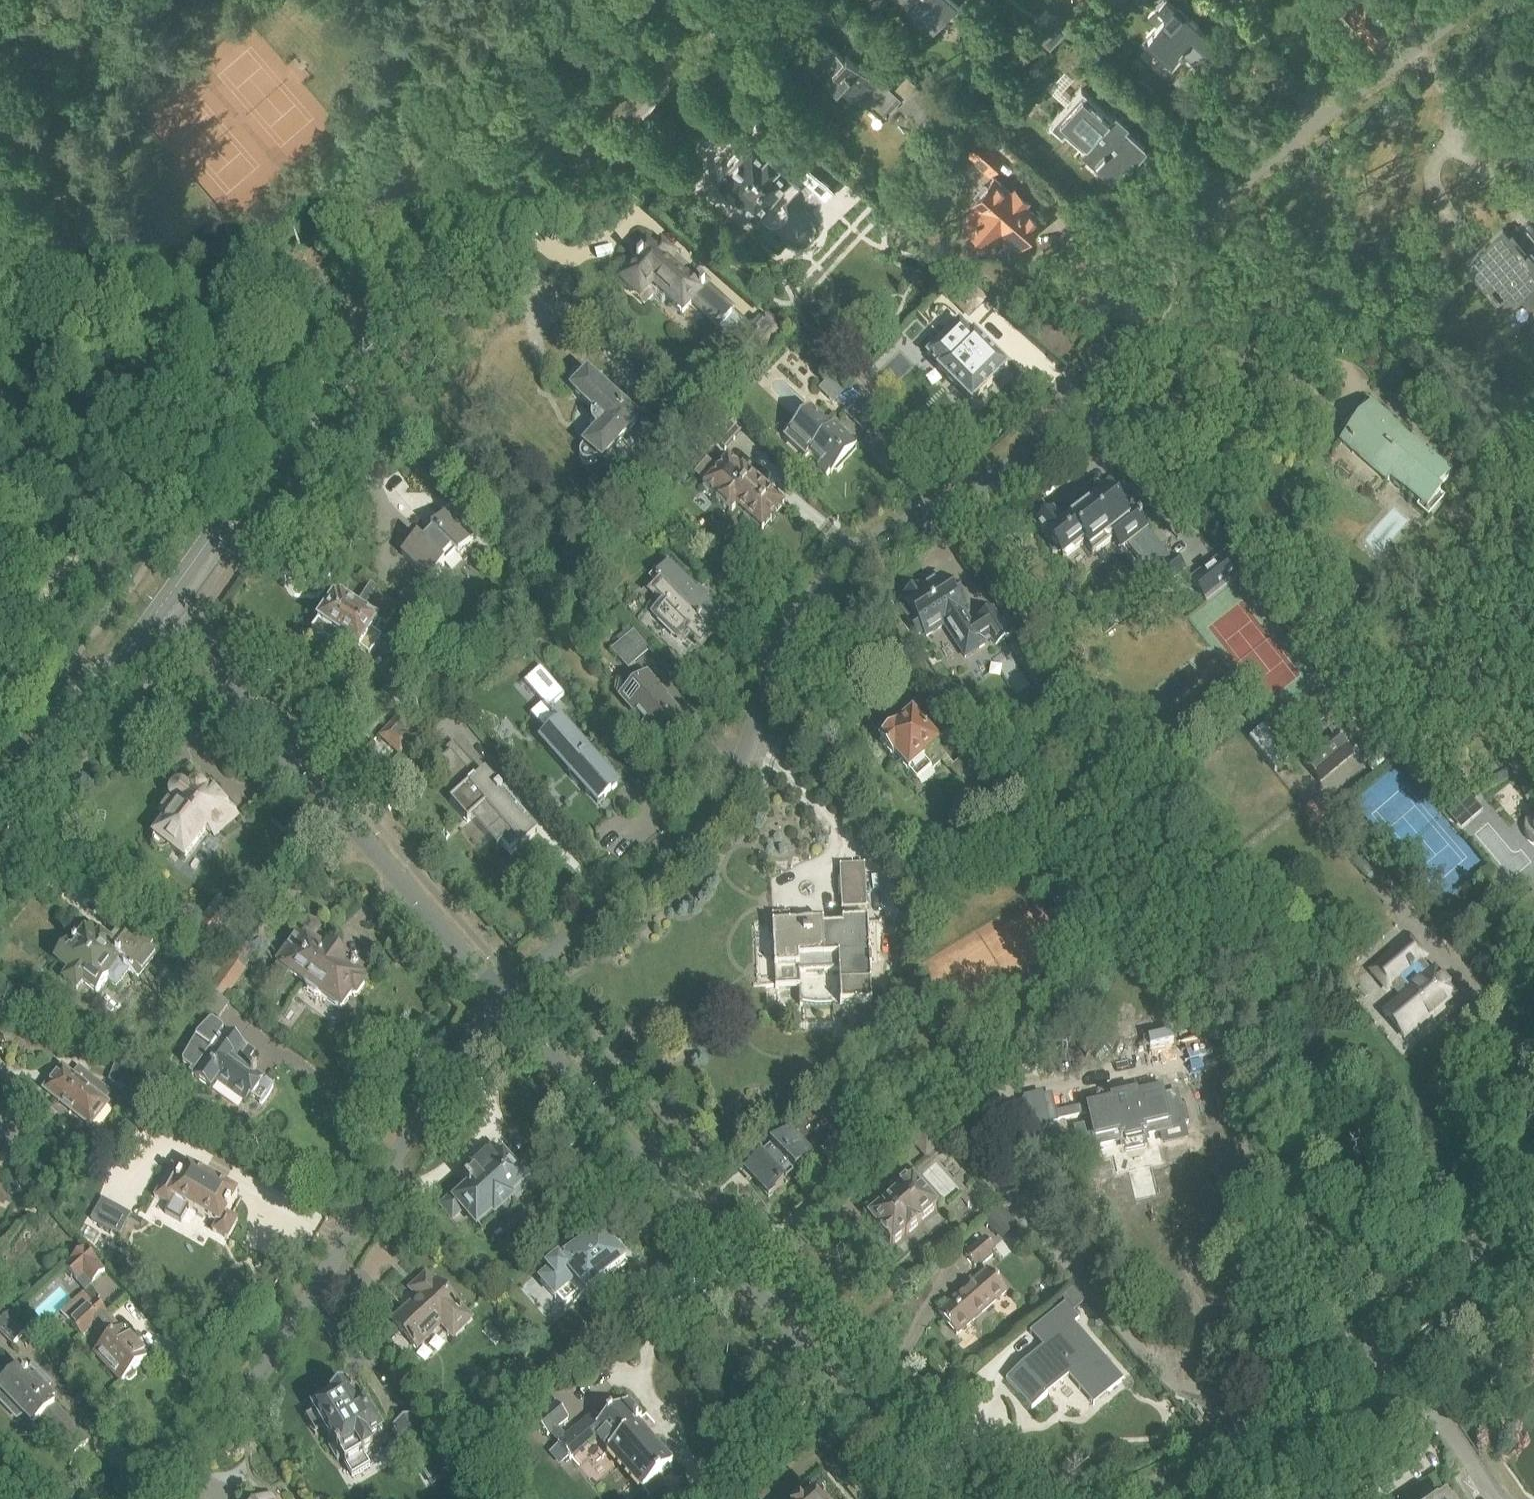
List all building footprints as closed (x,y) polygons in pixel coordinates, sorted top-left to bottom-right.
[(956,4),(956,3),(953,0),(905,0),(935,27),(942,19),(959,22),(962,9),(956,4)] [(1189,18),(1169,0),(1164,0),(1148,17),(1157,25),(1144,40),(1169,62),(1179,50),(1198,69),(1210,56),(1219,45),(1189,18)] [(1374,41),(1394,23),(1387,15),(1399,5),(1395,0),(1338,0),(1374,41)] [(1065,30),(1052,20),(1036,37),(1049,48),(1065,30)] [(843,55),(832,45),(819,33),(801,53),(836,86),(839,83),(863,106),(869,99),(886,115),(901,99),(903,101),(899,106),(920,126),(938,106),(906,77),(893,91),(882,81),(879,83),(845,52),(843,55)] [(1114,113),(1113,115),(1082,87),(1052,119),(1053,120),(1052,121),(1063,132),(1065,130),(1083,147),(1082,148),(1113,177),(1114,176),(1115,176),(1133,156),(1135,157),(1145,145),(1144,144),(1144,143),(1126,126),(1127,125),(1114,113)] [(806,166),(787,149),(755,121),(744,133),(750,139),(717,175),(754,210),(755,209),(765,219),(768,221),(773,222),(779,223),(783,221),(786,217),(787,213),(788,209),(787,203),(784,201),(800,183),(795,178),(806,166)] [(988,172),(1004,153),(980,133),(964,152),(988,172)] [(1001,233),(1018,248),(1043,220),(1026,205),(1029,202),(1015,189),(1012,192),(995,177),(970,205),(973,208),(962,221),(989,246),(1001,233)] [(1512,233),(1509,236),(1503,229),(1464,261),(1464,262),(1462,264),(1516,329),(1533,315),(1533,317),(1533,260),(1512,233)] [(682,316),(704,292),(708,287),(661,244),(653,253),(646,246),(633,260),(638,264),(620,284),(645,306),(657,293),(682,316)] [(960,278),(951,287),(960,297),(954,302),(969,317),(985,301),(970,286),(969,288),(960,278)] [(708,287),(704,292),(750,334),(747,337),(767,356),(784,336),(764,318),(754,329),(708,287)] [(959,325),(927,357),(939,370),(938,371),(971,405),(1007,370),(973,336),(971,337),(959,325)] [(818,372),(822,366),(814,359),(809,364),(818,372)] [(588,377),(586,379),(584,377),(578,377),(574,379),(572,381),(570,385),(571,391),(573,395),(594,414),(592,419),(591,421),(592,426),(594,429),(598,433),(581,452),(580,453),(580,458),(581,461),(583,463),(585,464),(587,465),(591,465),(596,464),(600,462),(602,463),(638,423),(588,377)] [(847,413),(860,399),(849,389),(836,403),(847,413)] [(1368,402),(1342,432),(1341,433),(1346,438),(1341,445),(1342,445),(1336,452),(1351,465),(1346,471),(1370,492),(1381,479),(1388,485),(1390,483),(1426,514),(1441,497),(1438,494),(1452,478),(1423,453),(1428,449),(1413,436),(1409,441),(1372,409),(1374,408),(1368,402)] [(724,450),(742,430),(728,417),(710,437),(724,450)] [(829,475),(831,476),(856,449),(833,428),(828,433),(818,423),(815,427),(810,422),(791,443),(792,444),(791,445),(806,459),(809,456),(820,466),(817,470),(826,478),(829,475)] [(727,460),(702,488),(716,500),(716,501),(732,515),(735,511),(762,534),(784,508),(770,495),(757,483),(757,484),(742,471),(741,472),(727,460)] [(1053,515),(1035,529),(1036,530),(1049,546),(1049,552),(1053,556),(1059,559),(1063,564),(1084,548),(1089,555),(1091,554),(1093,557),(1112,542),(1120,553),(1126,549),(1143,573),(1159,593),(1186,573),(1174,559),(1173,559),(1151,530),(1148,533),(1133,514),(1126,520),(1110,499),(1106,494),(1093,504),(1086,496),(1056,519),(1053,515)] [(451,552),(458,559),(475,542),(447,515),(431,532),(432,533),(422,544),(417,540),(401,556),(429,583),(445,567),(441,562),(451,552)] [(1206,604),(1240,577),(1223,557),(1190,583),(1206,604)] [(709,628),(721,615),(668,566),(662,573),(658,569),(649,579),(656,585),(646,596),(662,610),(654,618),(682,643),(687,637),(701,649),(711,638),(710,638),(715,633),(709,628)] [(905,601),(903,602),(897,606),(918,640),(923,636),(926,641),(944,629),(964,661),(986,648),(984,645),(991,641),(994,647),(1010,637),(995,611),(971,625),(941,578),(921,591),(919,588),(903,598),(905,601)] [(318,625),(313,633),(332,646),(338,639),(359,653),(360,653),(370,659),(381,643),(375,638),(382,628),(381,627),(383,625),(386,627),(397,611),(379,599),(380,597),(370,587),(359,603),(350,597),(346,603),(339,599),(337,602),(334,600),(329,608),(323,611),(320,615),(319,617),(318,623),(317,624),(318,625)] [(395,606),(417,627),(435,609),(413,588),(395,606)] [(650,651),(634,632),(612,651),(628,670),(650,651)] [(540,668),(523,683),(547,710),(548,709),(564,695),(540,668)] [(660,748),(688,723),(667,699),(669,698),(648,674),(618,700),(633,718),(636,715),(645,726),(643,728),(660,748)] [(1336,723),(1351,712),(1341,698),(1326,709),(1324,708),(1301,727),(1311,741),(1335,722),(1336,723)] [(400,757),(420,735),(400,717),(380,739),(400,757)] [(893,757),(894,756),(917,783),(946,758),(912,718),(895,732),(887,731),(882,736),(881,744),(893,757)] [(578,787),(580,785),(597,805),(618,787),(561,723),(560,724),(541,741),(571,776),(569,777),(578,787)] [(1356,753),(1354,751),(1341,735),(1304,766),(1319,784),(1356,753)] [(451,787),(474,767),(454,743),(446,750),(450,754),(434,767),(451,787)] [(1006,802),(976,767),(967,756),(951,770),(990,816),(993,814),(997,819),(1013,809),(1006,802)] [(538,834),(485,774),(476,782),(474,780),(467,786),(468,788),(450,804),(467,824),(471,820),(497,850),(502,845),(510,854),(518,846),(521,849),(538,834)] [(168,852),(171,850),(184,859),(208,829),(215,837),(237,818),(210,787),(200,788),(199,787),(193,787),(189,792),(182,787),(176,788),(172,794),(172,801),(160,818),(166,823),(155,837),(153,841),(153,844),(153,847),(154,850),(156,852),(159,853),(163,853),(165,853),(168,852)] [(1462,809),(1470,802),(1462,791),(1453,799),(1462,809)] [(1523,828),(1524,832),(1525,836),(1527,840),(1529,843),(1532,846),(1533,847),(1533,810),(1533,811),(1530,814),(1527,817),(1525,820),(1524,824),(1523,828)] [(840,867),(842,910),(866,909),(864,866),(840,867)] [(219,942),(238,916),(219,902),(199,928),(219,942)] [(872,1004),(868,922),(843,923),(843,928),(823,929),(823,924),(790,926),(789,916),(772,917),(776,988),(800,987),(801,1004),(841,1001),(841,1005),(872,1004)] [(309,920),(298,935),(297,935),(275,965),(277,966),(271,975),(283,984),(288,977),(304,989),(306,994),(314,999),(320,999),(341,1015),(352,999),(356,1002),(367,986),(363,983),(365,981),(347,968),(350,964),(328,949),(326,952),(324,950),(328,944),(319,937),(323,931),(316,925),(309,920)] [(119,990),(131,974),(140,981),(161,953),(125,926),(113,943),(93,928),(88,934),(84,931),(71,948),(68,946),(55,963),(71,974),(65,982),(79,994),(84,988),(97,997),(108,982),(119,990)] [(1384,958),(1368,972),(1387,994),(1391,990),(1398,998),(1380,1013),(1404,1041),(1432,1018),(1434,1021),(1445,1011),(1443,1009),(1457,997),(1433,969),(1430,972),(1423,964),(1429,959),(1407,934),(1382,955),(1384,958)] [(246,973),(245,972),(257,956),(244,947),(233,963),(230,961),(210,989),(211,989),(226,1001),(246,973)] [(223,970),(199,952),(188,966),(212,984),(223,970)] [(231,1004),(226,1001),(211,989),(199,1006),(219,1020),(231,1004)] [(222,1030),(221,1029),(213,1023),(211,1024),(209,1024),(182,1062),(182,1063),(182,1064),(183,1065),(183,1066),(191,1071),(188,1075),(211,1091),(217,1082),(247,1103),(250,1099),(253,1101),(255,1098),(262,1103),(260,1105),(262,1107),(269,1098),(273,1090),(274,1085),(264,1079),(248,1068),(251,1063),(249,1061),(255,1053),(228,1034),(226,1037),(222,1034),(223,1034),(223,1033),(223,1032),(223,1031),(222,1030)] [(1205,1048),(1178,1054),(1189,1100),(1193,1099),(1194,1101),(1211,1097),(1211,1096),(1216,1094),(1205,1048)] [(143,1077),(116,1067),(110,1083),(137,1093),(143,1077)] [(45,1091),(91,1128),(108,1106),(62,1069),(45,1091)] [(1086,1105),(1086,1108),(1088,1114),(1091,1127),(1076,1130),(1081,1151),(1122,1142),(1123,1148),(1124,1148),(1125,1152),(1145,1147),(1144,1143),(1147,1142),(1145,1136),(1171,1131),(1171,1130),(1183,1127),(1183,1124),(1186,1123),(1183,1109),(1179,1110),(1176,1096),(1163,1098),(1161,1088),(1133,1094),(1134,1096),(1115,1100),(1115,1098),(1086,1105)] [(1088,1114),(1086,1108),(1058,1115),(1054,1100),(1044,1102),(1043,1095),(1027,1099),(1034,1129),(1050,1126),(1049,1123),(1088,1114)] [(945,1144),(923,1118),(903,1134),(925,1160),(945,1144)] [(814,1159),(792,1133),(790,1132),(744,1173),(768,1200),(814,1159)] [(466,1186),(440,1208),(452,1223),(462,1215),(476,1231),(492,1218),(495,1220),(498,1218),(499,1220),(506,1220),(509,1218),(512,1216),(514,1213),(514,1207),(512,1204),(515,1202),(512,1200),(531,1183),(519,1169),(516,1172),(503,1156),(501,1158),(492,1148),(458,1177),(466,1186)] [(172,1168),(154,1199),(169,1208),(166,1214),(180,1222),(188,1209),(216,1224),(212,1232),(227,1241),(238,1222),(231,1218),(241,1201),(236,1198),(238,1195),(187,1167),(183,1174),(172,1168)] [(893,1193),(894,1194),(866,1218),(876,1230),(875,1230),(890,1248),(891,1247),(892,1248),(905,1238),(905,1239),(923,1224),(922,1223),(939,1208),(913,1178),(911,1179),(910,1178),(893,1193)] [(130,1214),(103,1200),(91,1221),(118,1236),(130,1214)] [(996,1235),(1012,1221),(1001,1209),(985,1223),(996,1235)] [(625,1266),(598,1236),(560,1270),(558,1267),(546,1277),(549,1280),(540,1288),(555,1305),(556,1304),(564,1313),(582,1297),(590,1306),(609,1290),(604,1284),(625,1266)] [(965,1256),(975,1268),(980,1263),(983,1266),(996,1254),(994,1252),(995,1251),(984,1238),(965,1256)] [(92,1282),(104,1270),(84,1248),(65,1266),(78,1280),(84,1274),(92,1282)] [(937,1314),(957,1337),(1008,1293),(988,1270),(937,1314)] [(417,1299),(391,1325),(418,1352),(441,1330),(453,1342),(475,1321),(435,1281),(434,1283),(426,1275),(409,1291),(417,1299)] [(96,1300),(69,1324),(82,1339),(94,1328),(107,1343),(94,1355),(121,1385),(125,1381),(126,1382),(132,1382),(137,1377),(137,1372),(136,1370),(149,1359),(96,1300)] [(1044,1349),(1007,1381),(1032,1409),(1068,1377),(1093,1405),(1122,1379),(1073,1323),(1078,1319),(1064,1303),(1030,1333),(1044,1349)] [(30,1333),(10,1313),(5,1318),(0,1314),(0,1332),(15,1347),(30,1333)] [(16,1422),(22,1416),(42,1437),(48,1431),(73,1457),(89,1442),(53,1403),(56,1400),(46,1390),(49,1388),(31,1369),(25,1374),(20,1367),(12,1375),(6,1369),(0,1375),(0,1404),(16,1422)] [(349,1387),(310,1410),(314,1416),(324,1432),(335,1449),(332,1451),(338,1463),(342,1460),(354,1480),(373,1470),(365,1456),(374,1451),(390,1478),(405,1469),(384,1434),(365,1401),(358,1405),(349,1387)] [(569,1420),(555,1405),(546,1394),(527,1408),(538,1420),(534,1423),(548,1439),(569,1420)] [(644,1433),(636,1423),(642,1418),(628,1401),(601,1424),(594,1415),(566,1440),(558,1431),(551,1438),(571,1461),(596,1439),(642,1492),(643,1491),(650,1498),(651,1498),(666,1486),(659,1478),(672,1466),(644,1433)] [(416,1419),(395,1431),(412,1458),(428,1486),(449,1474),(432,1446),(416,1419)] [(757,1498),(774,1498),(783,1491),(774,1481),(755,1497),(757,1498)] [(816,1498),(815,1498),(808,1490),(797,1498),(817,1498),(816,1498)]
